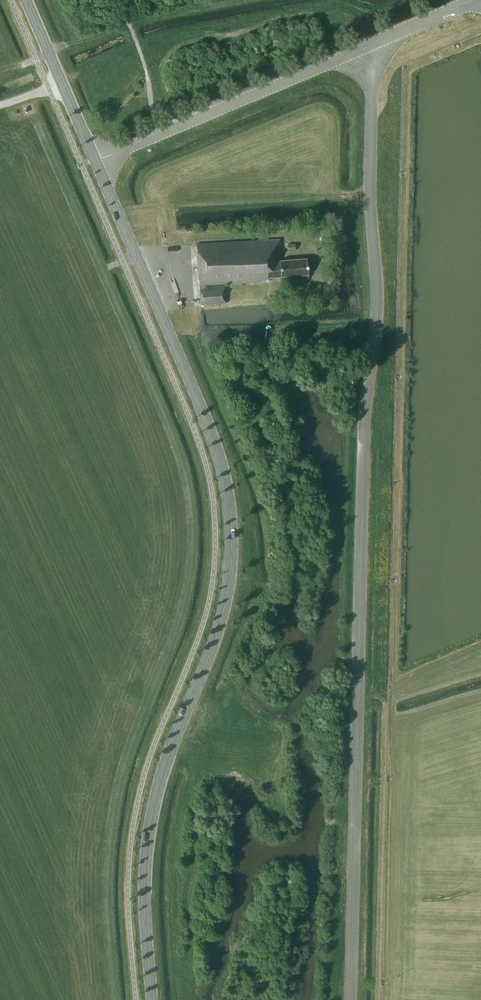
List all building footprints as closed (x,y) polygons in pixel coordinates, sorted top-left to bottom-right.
[(279,239),(196,243),(200,304),(226,302),(225,286),(206,287),(206,284),(268,280),(268,277),(308,274),(307,258),(281,260),(279,239)]
